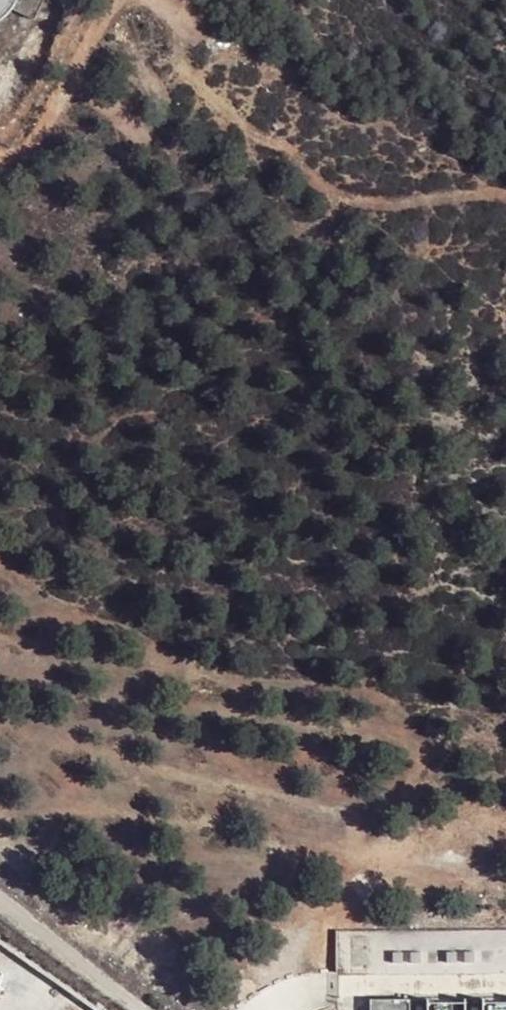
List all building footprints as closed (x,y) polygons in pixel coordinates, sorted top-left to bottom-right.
[(410,997),(371,997),(371,1009),(411,1009),(410,997)]
